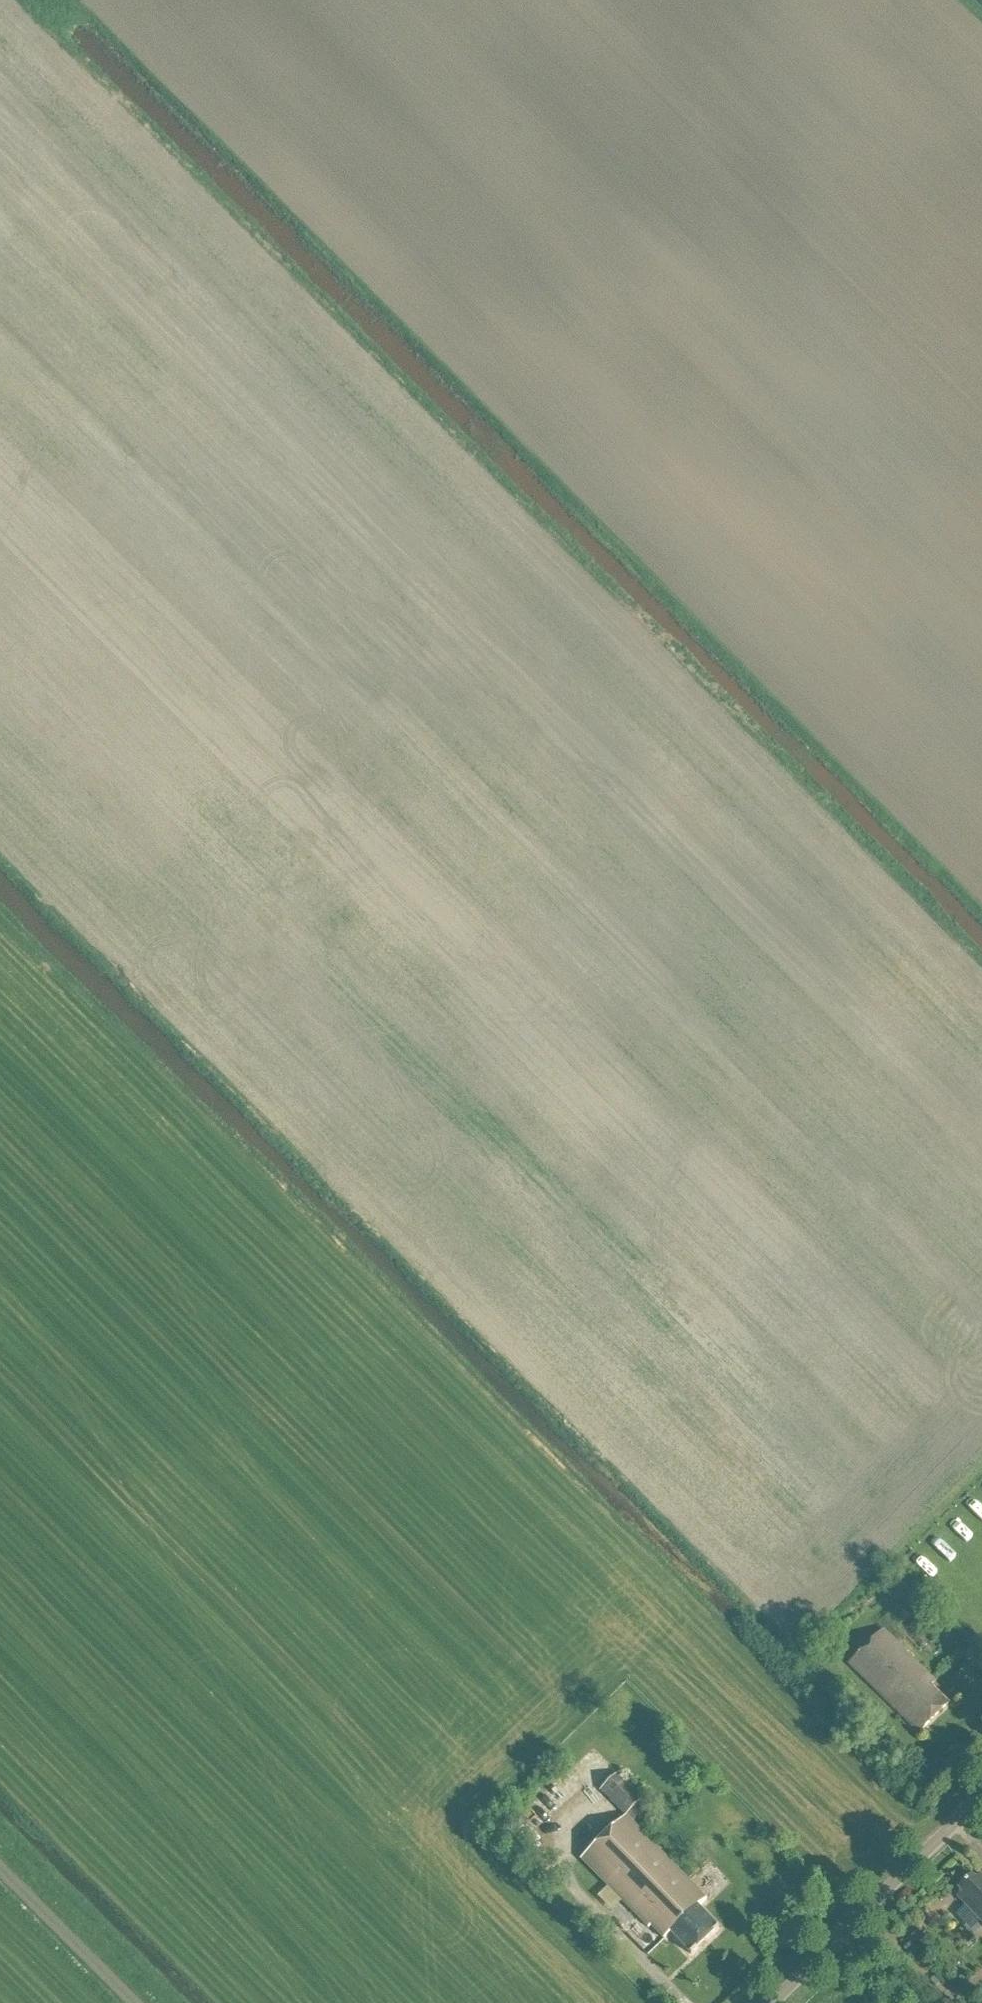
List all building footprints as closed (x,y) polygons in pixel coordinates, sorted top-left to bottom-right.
[(919,1734),(948,1705),(930,1688),(935,1683),(883,1631),(849,1665),(919,1734)] [(691,1956),(718,1930),(698,1909),(707,1900),(632,1823),(649,1807),(618,1775),(601,1791),(626,1817),(581,1860),(649,1929),(651,1927),(664,1940),(671,1934),(691,1956)] [(981,1875),(975,1880),(972,1876),(958,1890),(962,1894),(957,1898),(981,1923),(981,1876),(981,1875)]
